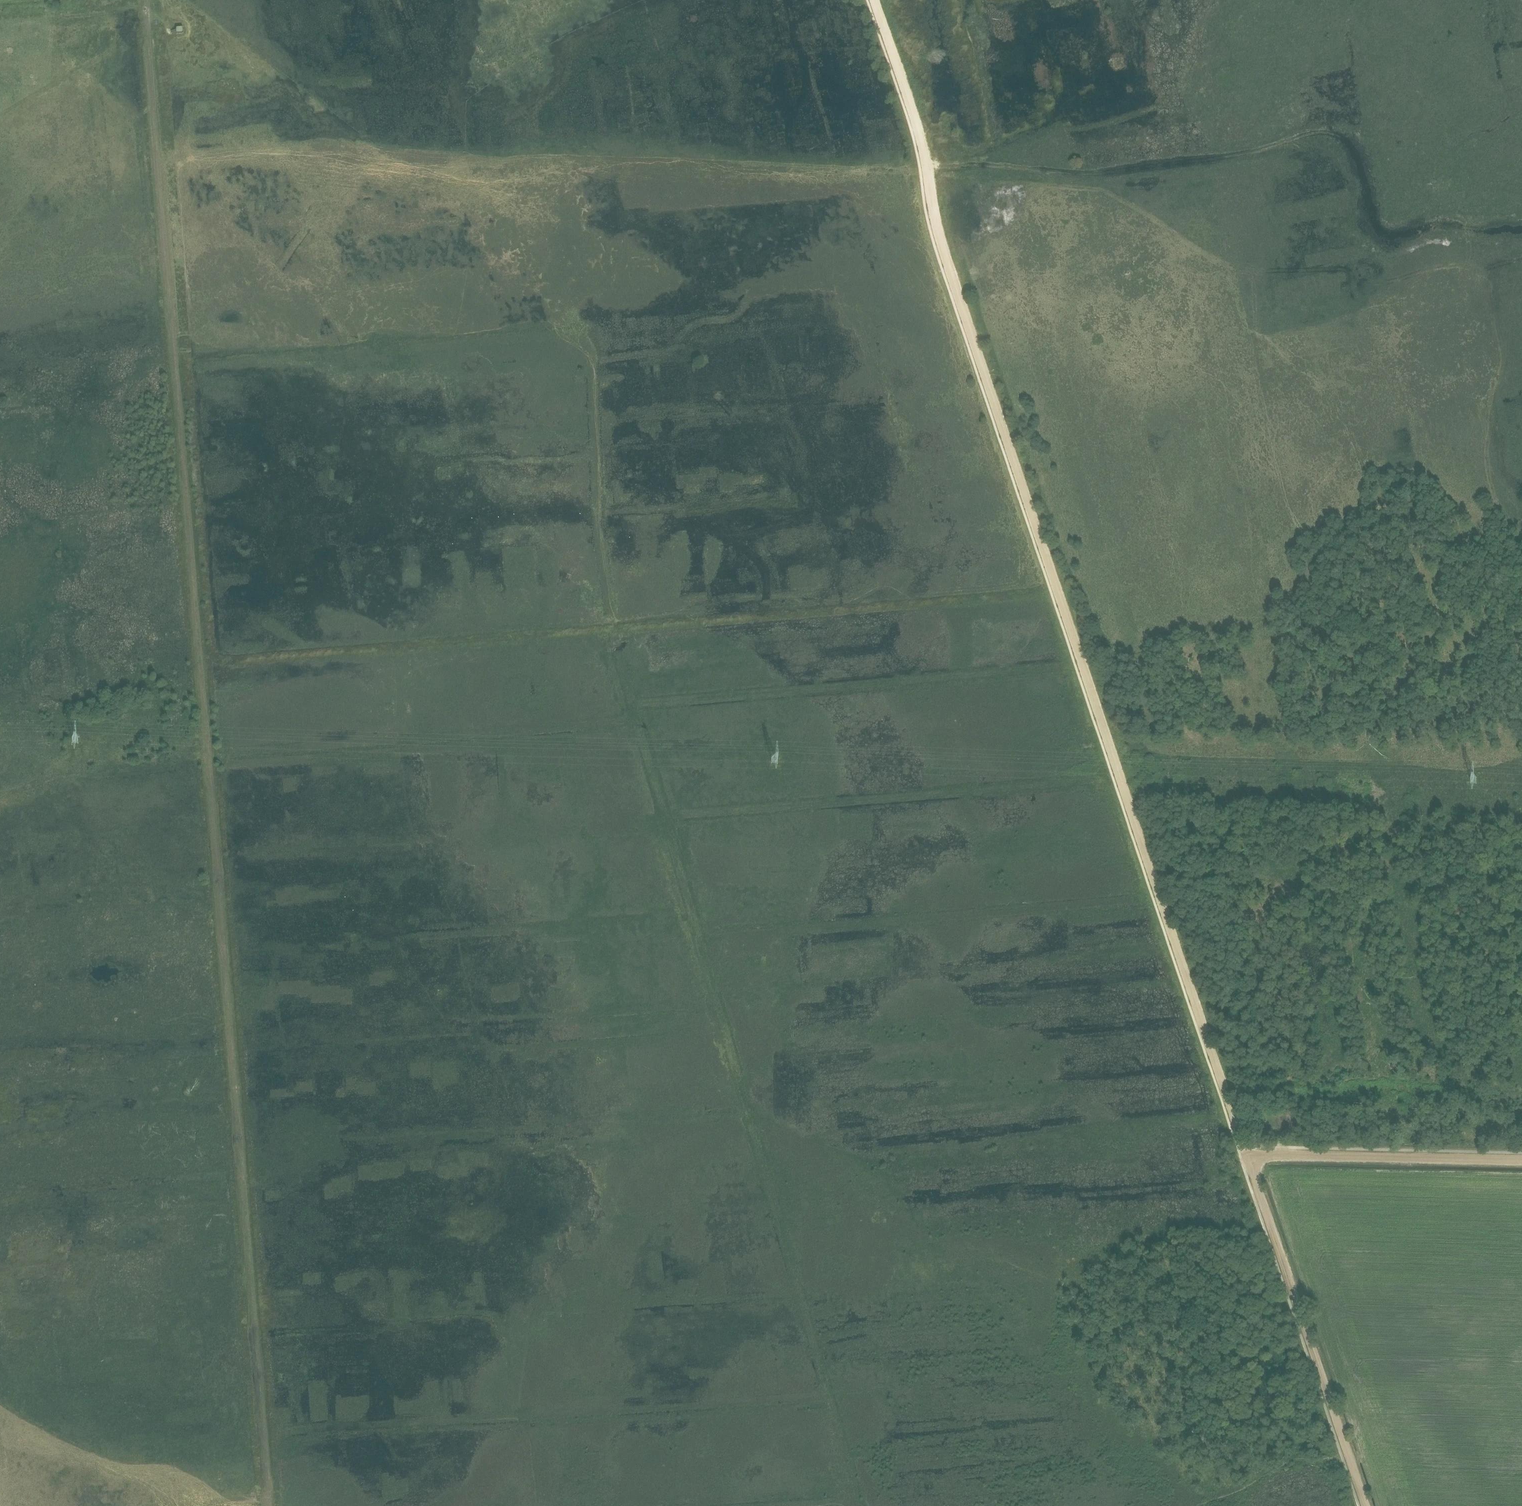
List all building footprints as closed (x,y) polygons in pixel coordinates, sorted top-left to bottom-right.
[(1111,57),(1114,69),(1127,65),(1124,53),(1111,57)]
